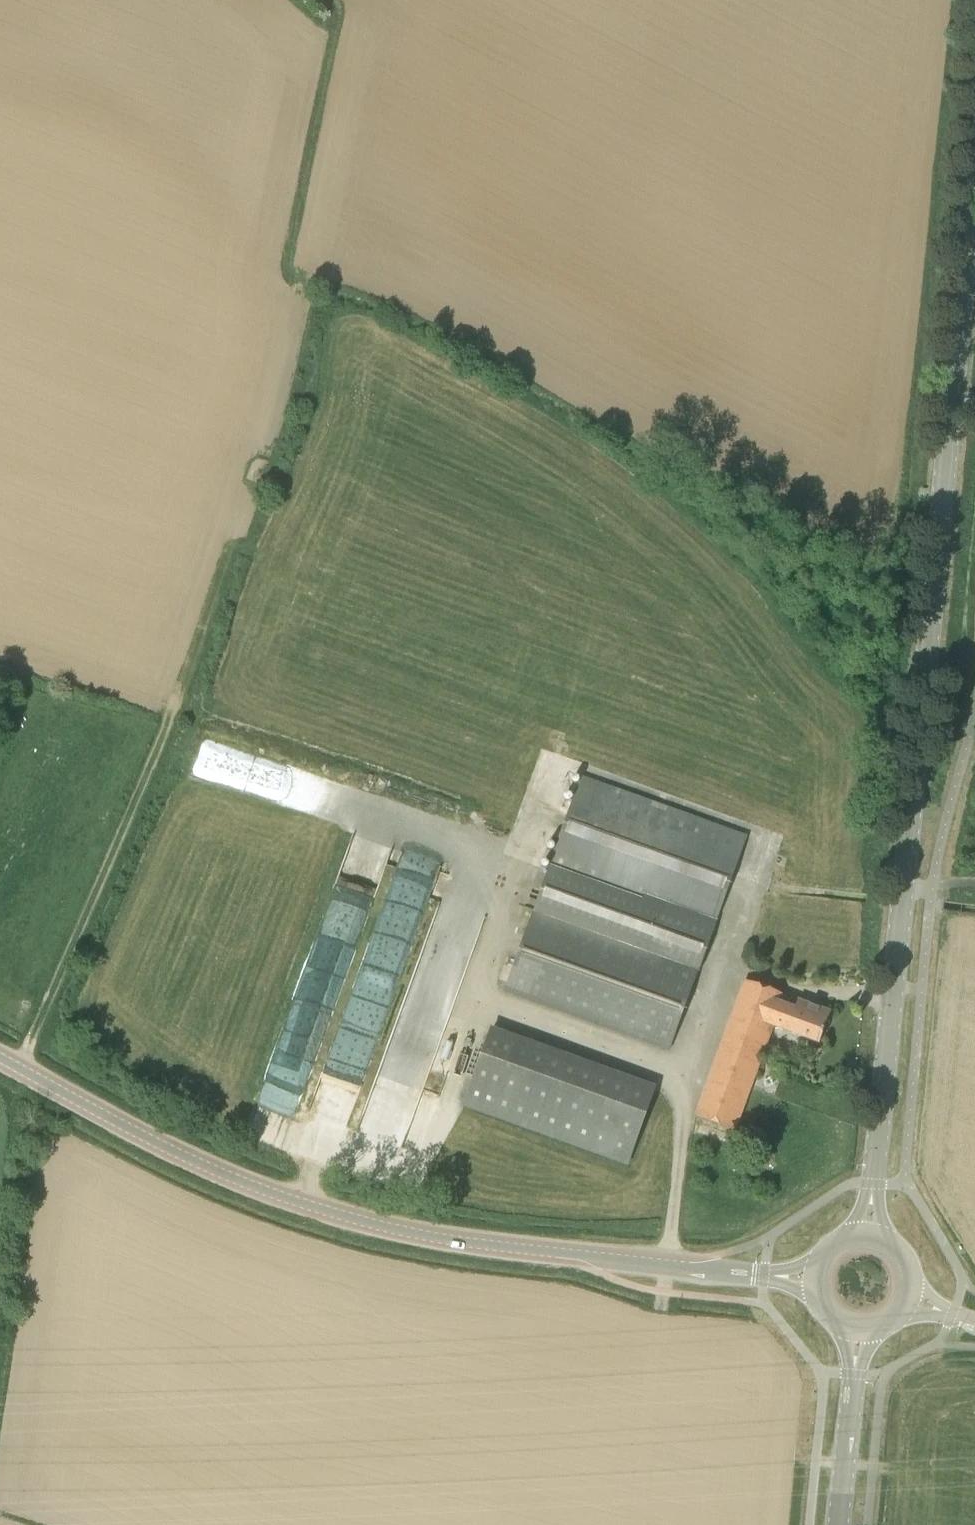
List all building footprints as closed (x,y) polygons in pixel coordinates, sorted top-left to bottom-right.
[(268,765),(207,744),(204,752),(214,756),(208,775),(259,792),(268,765)] [(698,973),(718,920),(717,919),(747,835),(581,775),(546,872),(533,912),(504,992),(669,1051),(697,972),(698,973)] [(794,1008),(781,1004),(784,996),(743,981),(694,1117),(735,1131),(773,1026),(819,1043),(830,1013),(796,1001),(794,1008)] [(627,1166),(656,1086),(491,1027),(462,1107),(627,1166)] [(297,1109),(308,1082),(274,1067),(262,1095),(297,1109)]
